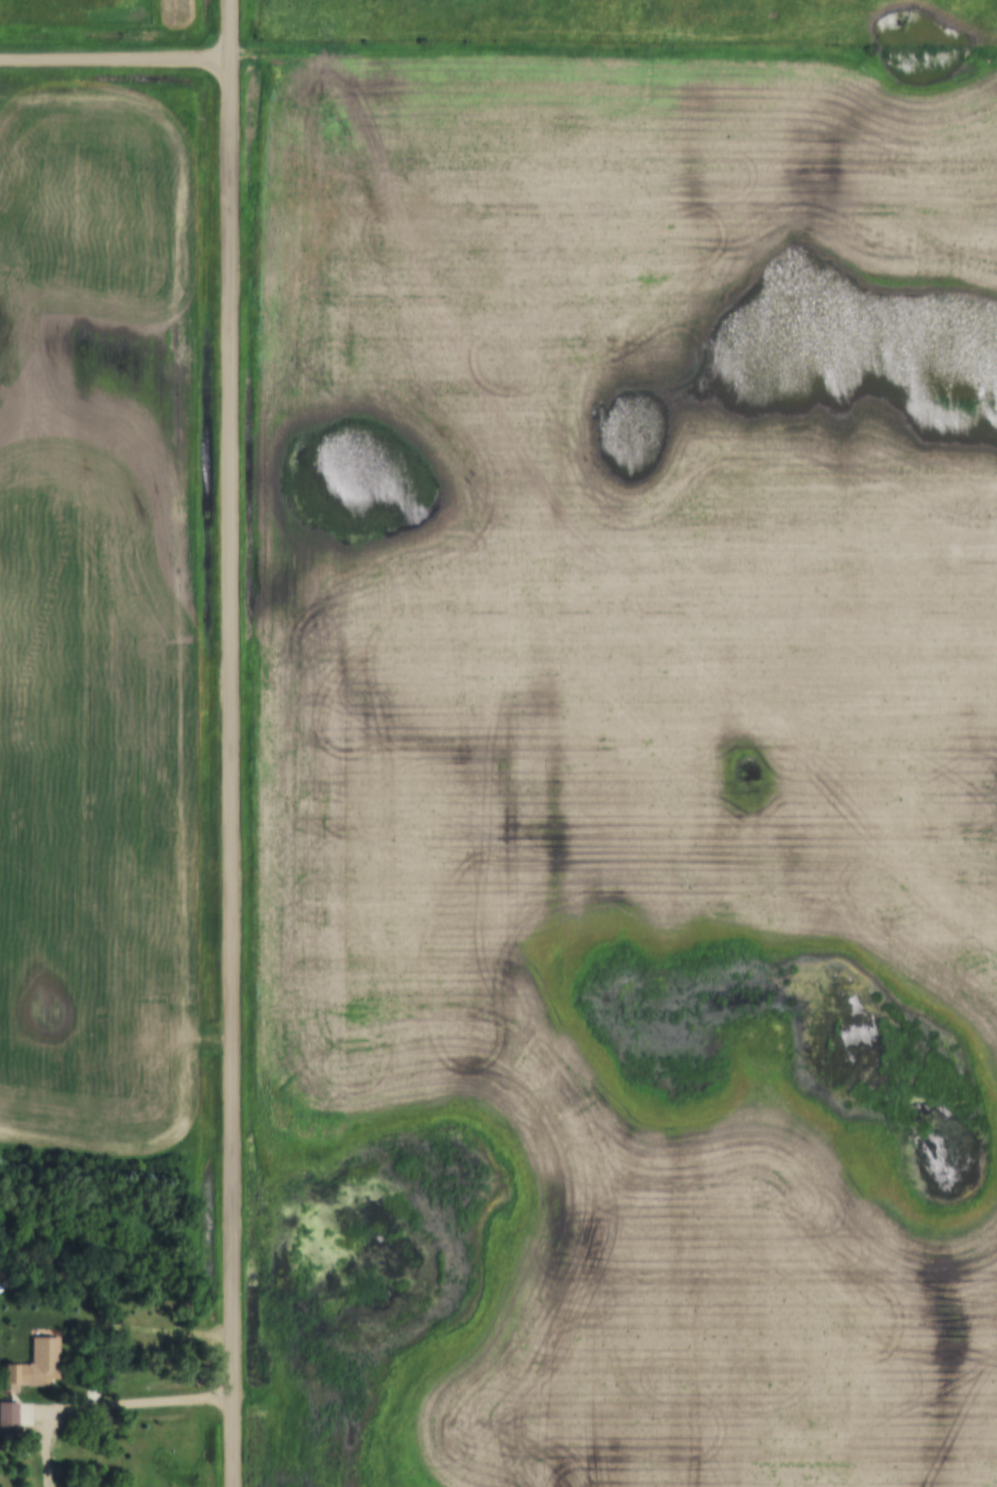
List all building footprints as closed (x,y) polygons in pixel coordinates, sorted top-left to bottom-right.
[(0,1366),(0,1389),(56,1389),(56,1366),(0,1366)] [(16,1405),(0,1405),(0,1429),(16,1429),(16,1405)]
